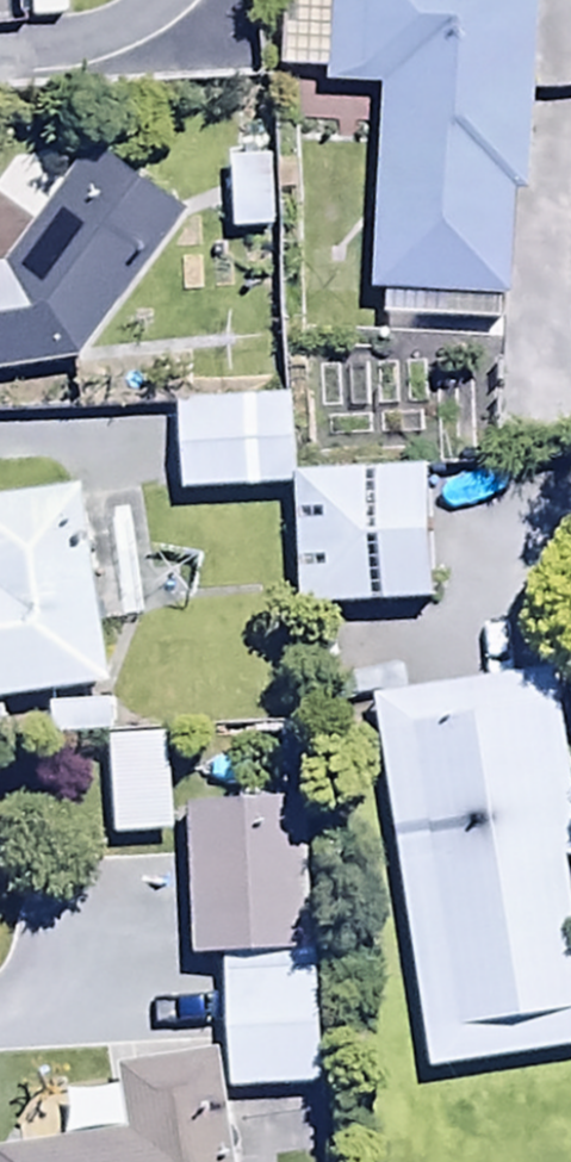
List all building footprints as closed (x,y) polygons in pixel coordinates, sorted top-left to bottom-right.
[(524,199),(538,0),(279,0),(274,72),(302,74),(298,133),(348,137),(352,89),(383,91),(369,298),(384,298),(382,321),(499,328),(501,305),(512,305),(519,199),(524,199)] [(1,267),(0,267),(0,377),(82,365),(188,213),(87,143),(1,267)] [(272,160),(230,161),(230,230),(272,229),(272,160)] [(289,402),(176,405),(179,495),(292,491),(289,402)] [(430,608),(427,474),(297,477),(300,611),(430,608)] [(108,689),(77,491),(0,503),(0,705),(108,689)] [(371,703),(429,1074),(570,1051),(570,917),(564,869),(570,868),(570,795),(552,675),(371,703)] [(169,758),(115,760),(120,857),(173,855),(169,758)] [(191,963),(222,962),(227,1094),(325,1089),(319,949),(307,949),(301,807),(184,812),(191,963)] [(217,1057),(116,1072),(118,1091),(64,1099),(70,1141),(0,1152),(0,1161),(233,1161),(217,1057)]
